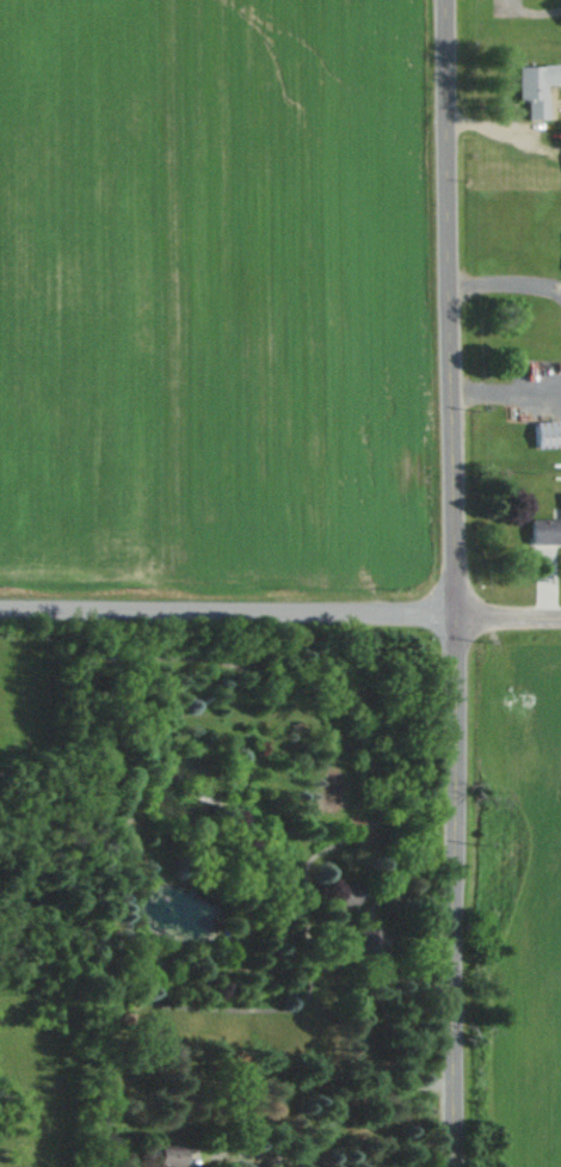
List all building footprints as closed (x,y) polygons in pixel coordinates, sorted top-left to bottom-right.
[(507,99),(516,99),(517,119),(536,119),(536,84),(551,84),(551,64),(507,65),(507,99)] [(507,348),(507,384),(560,384),(560,348),(507,348)] [(519,448),(547,448),(546,421),(519,421),(519,448)] [(511,542),(560,542),(560,494),(546,494),(547,518),(511,518),(511,542)] [(330,886),(331,906),(351,904),(350,884),(330,886)] [(378,929),(350,929),(350,960),(378,960),(378,929)] [(174,1146),(146,1148),(147,1166),(175,1166),(174,1146)]
